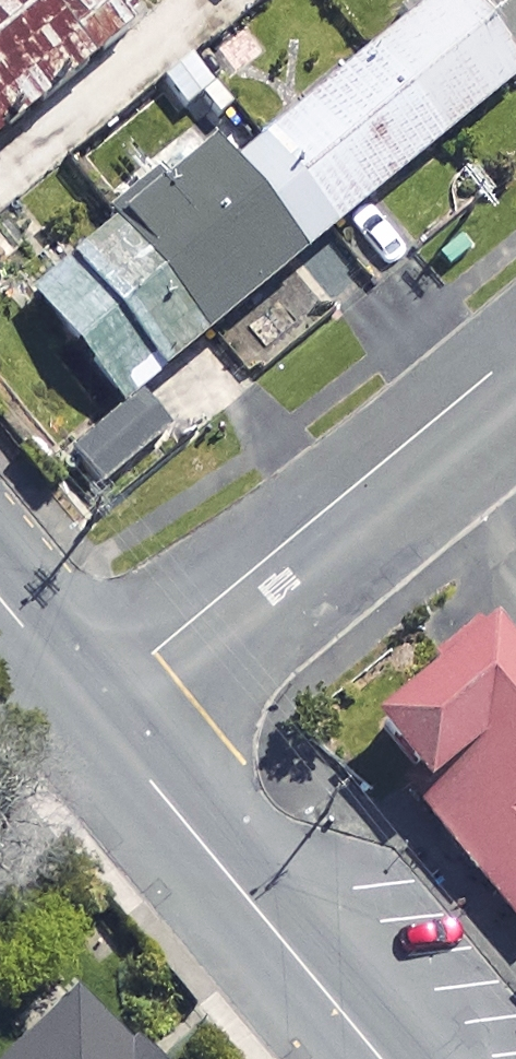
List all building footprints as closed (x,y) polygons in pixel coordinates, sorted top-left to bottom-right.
[(115,41),(84,0),(0,0),(0,127),(115,41)] [(465,0),(424,0),(249,146),(228,121),(28,288),(122,400),(515,71),(515,61),(465,0)] [(233,17),(199,44),(235,90),(269,62),(233,17)] [(157,440),(131,405),(70,451),(96,486),(157,440)] [(515,910),(515,625),(500,606),(380,703),(437,773),(418,789),(515,910)] [(76,987),(0,1055),(0,1058),(141,1058),(76,987)]
